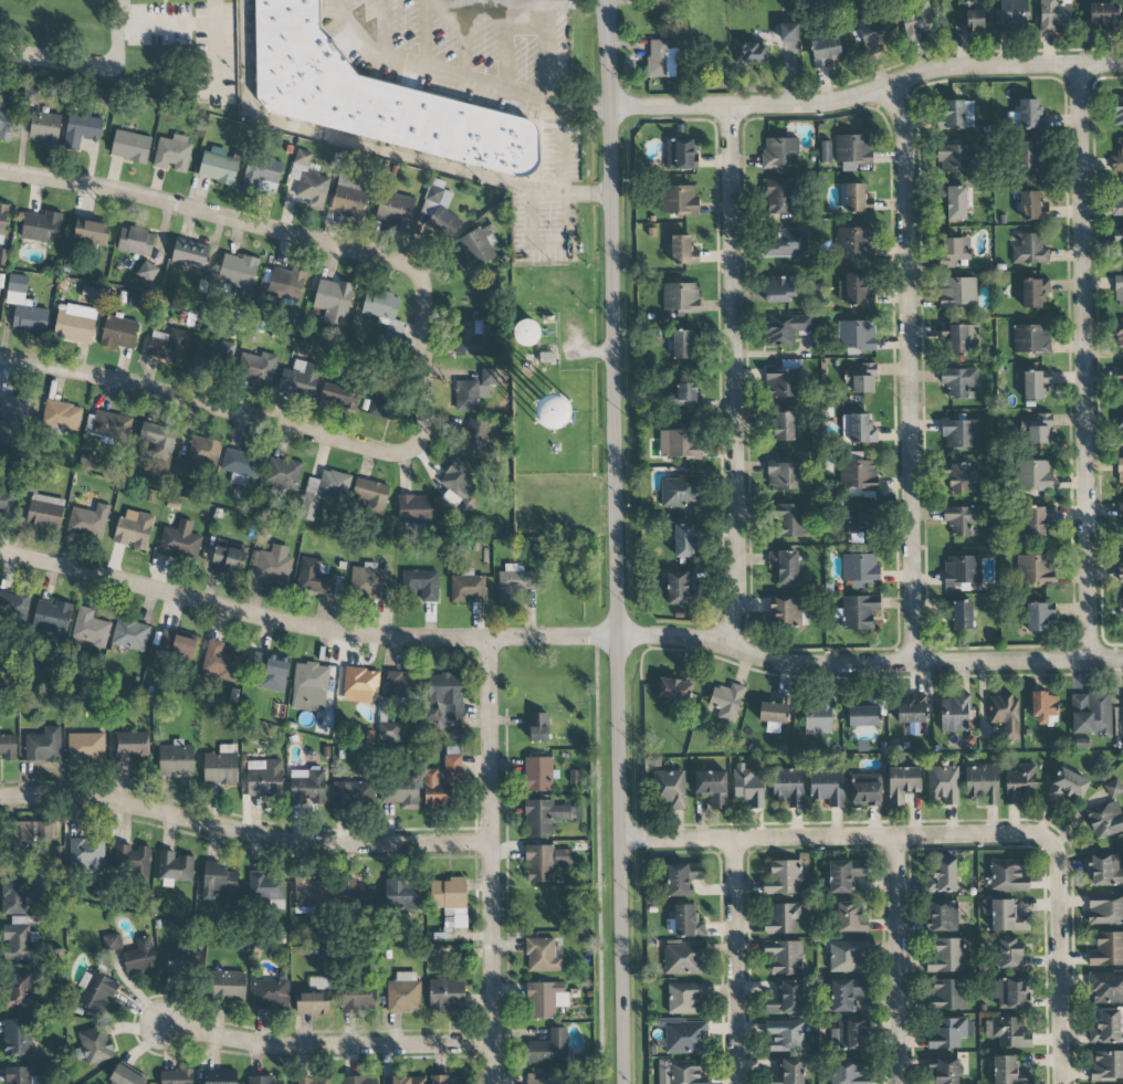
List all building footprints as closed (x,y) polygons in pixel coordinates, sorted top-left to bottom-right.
[(252,91),(251,0),(317,0),(317,20),(353,67),(529,116),(534,141),(534,170),(501,176),(264,112),(252,91)] [(1000,33),(1028,32),(1027,0),(1000,0),(1000,33)] [(1070,0),(1040,0),(1039,33),(1055,33),(1055,26),(1070,26),(1070,0)] [(954,32),(983,33),(984,3),(955,2),(954,32)] [(920,33),(934,30),(928,3),(901,9),(908,41),(921,39),(920,33)] [(1118,3),(1089,4),(1089,24),(1105,24),(1105,34),(1119,34),(1118,3)] [(858,23),(862,55),(882,53),(881,44),(889,43),(887,20),(858,23)] [(779,24),(780,42),(799,41),(798,23),(779,24)] [(812,68),(828,67),(827,58),(840,57),(839,36),(811,38),(812,68)] [(677,77),(676,40),(647,40),(647,77),(677,77)] [(734,64),(766,63),(766,42),(734,42),(734,64)] [(1114,96),(1114,123),(1122,123),(1122,96),(1114,96)] [(1045,128),(1046,113),(1039,113),(1039,99),(1018,99),(1017,128),(1045,128)] [(973,100),(943,101),(944,129),(974,128),(973,100)] [(11,141),(15,112),(3,110),(4,103),(0,103),(0,140),(11,141)] [(62,116),(33,111),(27,137),(43,140),(42,146),(56,148),(62,116)] [(80,145),(80,139),(101,141),(103,118),(67,114),(64,143),(80,145)] [(109,156),(146,164),(152,138),(116,129),(109,156)] [(873,169),(872,134),(835,135),(835,163),(841,163),(841,170),(873,169)] [(152,167),(170,171),(170,170),(186,174),(194,140),(172,135),(171,140),(159,137),(152,167)] [(800,166),(799,138),(763,139),(763,167),(800,166)] [(698,139),(666,140),(666,171),(699,170),(698,139)] [(1043,143),(1019,142),(1018,169),(1042,170),(1043,143)] [(938,146),(939,173),(975,172),(974,145),(938,146)] [(239,159),(225,157),(227,151),(203,147),(197,178),(234,184),(239,159)] [(330,179),(316,175),(318,169),(309,166),(312,153),(296,150),(289,179),(299,181),(295,196),(309,200),(307,207),(322,210),(330,179)] [(821,166),(830,165),(830,150),(821,150),(821,166)] [(276,197),(282,163),(248,156),(241,190),(276,197)] [(361,220),(372,181),(339,173),(329,212),(361,220)] [(453,193),(442,189),(445,183),(432,178),(420,214),(429,217),(425,228),(452,238),(460,217),(446,213),(453,193)] [(762,219),(794,220),(795,180),(763,179),(762,219)] [(873,212),(872,201),(865,201),(865,183),(840,184),(841,213),(873,212)] [(699,214),(698,195),(694,195),(694,185),(660,186),(661,214),(699,214)] [(965,187),(938,187),(938,206),(946,206),(947,220),(966,220),(965,187)] [(1112,190),(1113,216),(1122,216),(1122,190),(1112,190)] [(415,198),(381,191),(374,221),(408,229),(415,198)] [(1020,192),(1020,220),(1048,219),(1048,213),(1040,213),(1039,191),(1020,192)] [(61,213),(45,211),(44,215),(24,213),(21,240),(59,243),(61,213)] [(109,224),(76,220),(73,242),(107,245),(109,224)] [(455,254),(467,275),(497,257),(491,246),(500,241),(489,223),(456,242),(461,250),(455,254)] [(117,252),(151,257),(155,232),(121,226),(117,252)] [(799,229),(766,228),(766,257),(807,257),(808,235),(799,235),(799,229)] [(873,228),(838,228),(838,256),(874,255),(873,228)] [(1122,258),(1122,230),(1113,230),(1113,243),(1121,243),(1121,258),(1122,258)] [(1011,246),(1012,264),(1049,264),(1048,249),(1042,249),(1042,233),(1016,234),(1016,246),(1011,246)] [(671,236),(672,264),(699,264),(698,258),(691,258),(690,235),(671,236)] [(170,262),(204,270),(210,246),(176,237),(170,262)] [(970,259),(970,237),(940,238),(941,268),(954,268),(954,260),(970,259)] [(258,259),(224,252),(217,282),(228,285),(226,294),(250,299),(258,259)] [(151,283),(159,269),(144,260),(136,275),(151,283)] [(266,294),(299,303),(307,275),(274,266),(266,294)] [(867,274),(840,273),(840,304),(873,304),(873,290),(867,290),(867,274)] [(11,330),(45,335),(49,307),(24,304),(28,276),(9,274),(5,304),(15,305),(11,330)] [(1114,276),(1115,307),(1122,306),(1122,276),(1114,276)] [(354,286),(320,277),(310,319),(344,328),(354,286)] [(793,303),(794,277),(770,277),(770,288),(764,288),(763,302),(793,303)] [(975,277),(940,278),(941,306),(976,306),(975,277)] [(1022,308),(1047,308),(1047,279),(1022,279),(1022,308)] [(663,283),(663,311),(698,312),(698,283),(663,283)] [(101,289),(82,287),(81,299),(99,301),(101,289)] [(362,313),(395,320),(400,295),(366,289),(362,313)] [(58,312),(52,337),(90,345),(98,310),(67,303),(65,313),(58,312)] [(99,344),(133,351),(139,322),(106,315),(99,344)] [(812,331),(811,315),(766,317),(767,347),(795,346),(794,332),(812,331)] [(1114,318),(1115,348),(1122,348),(1122,318),(1114,318)] [(482,320),(456,321),(456,356),(490,356),(489,335),(482,335),(482,320)] [(513,321),(514,345),(538,345),(538,321),(513,321)] [(875,322),(838,321),(838,349),(874,350),(875,322)] [(968,354),(968,344),(977,345),(978,326),(942,324),(941,353),(968,354)] [(1014,354),(1050,353),(1049,325),(1013,326),(1014,354)] [(190,332),(170,327),(169,334),(151,331),(146,358),(183,366),(190,332)] [(673,359),(691,359),(691,330),(673,331),(673,359)] [(214,349),(196,346),(194,365),(232,370),(236,343),(215,340),(214,349)] [(240,381),(269,389),(278,356),(248,348),(240,381)] [(276,390),(313,399),(321,366),(294,359),(292,370),(282,368),(276,390)] [(852,394),(872,393),(872,376),(876,376),(876,363),(860,364),(860,371),(851,371),(852,394)] [(977,387),(977,369),(941,369),(941,386),(949,385),(949,399),(968,398),(968,387),(977,387)] [(479,398),(491,398),(491,386),(495,385),(495,370),(481,370),(481,380),(460,381),(460,411),(479,410),(479,398)] [(1050,371),(1023,372),(1024,400),(1043,400),(1043,385),(1051,385),(1050,371)] [(1015,389),(1023,388),(1022,372),(1014,372),(1015,389)] [(393,420),(400,377),(385,375),(382,392),(372,390),(368,416),(393,420)] [(355,408),(359,388),(324,381),(320,402),(355,408)] [(701,413),(701,400),(697,400),(696,384),(671,384),(671,409),(683,409),(684,413),(701,413)] [(0,394),(0,444),(12,447),(16,426),(24,428),(28,399),(0,394)] [(536,427),(567,428),(568,397),(537,396),(536,427)] [(80,430),(82,404),(43,402),(41,427),(80,430)] [(87,432),(101,435),(99,442),(111,445),(112,439),(126,442),(133,418),(93,408),(87,432)] [(794,413),(770,413),(771,441),(794,441),(794,413)] [(878,442),(878,428),(871,428),(871,414),(842,414),(843,443),(878,442)] [(1050,443),(1050,414),(1035,414),(1035,421),(1023,422),(1023,444),(1050,443)] [(496,448),(485,446),(490,424),(467,418),(459,454),(493,462),(496,448)] [(979,420),(941,419),(941,448),(978,448),(979,420)] [(169,458),(177,431),(142,422),(137,442),(154,447),(152,453),(169,458)] [(659,458),(701,458),(701,445),(692,445),(692,430),(659,430),(659,458)] [(188,479),(191,461),(216,465),(221,441),(191,436),(187,462),(174,460),(171,477),(188,479)] [(248,477),(256,480),(263,458),(226,447),(219,469),(232,473),(229,483),(245,487),(248,477)] [(95,471),(99,460),(81,455),(78,465),(95,471)] [(296,491),(303,464),(270,456),(262,483),(296,491)] [(875,460),(841,461),(841,489),(876,488),(875,460)] [(1051,460),(1016,461),(1017,490),(1052,489),(1051,460)] [(802,462),(768,463),(768,490),(803,490),(802,462)] [(969,464),(945,465),(945,493),(970,492),(969,464)] [(307,477),(298,518),(315,521),(321,494),(346,500),(351,476),(323,470),(320,480),(307,477)] [(390,485),(356,477),(349,507),(383,516),(390,485)] [(700,477),(661,477),(661,507),(700,508),(700,477)] [(60,529),(64,499),(31,494),(26,525),(60,529)] [(16,515),(15,495),(0,496),(0,516),(16,515)] [(433,523),(432,495),(398,496),(399,524),(433,523)] [(101,541),(111,506),(97,502),(94,512),(72,506),(66,531),(101,541)] [(863,511),(847,511),(847,533),(878,534),(879,504),(863,503),(863,511)] [(773,538),(806,537),(805,504),(773,505),(773,538)] [(971,537),(971,524),(980,524),(981,508),(943,506),(943,524),(951,524),(951,537),(971,537)] [(1053,507),(1024,507),(1025,537),(1048,536),(1048,523),(1053,523),(1053,507)] [(145,552),(155,517),(127,509),(124,518),(119,517),(112,542),(145,552)] [(163,526),(156,553),(196,564),(204,537),(190,533),(193,523),(179,519),(176,530),(163,526)] [(674,557),(697,558),(698,525),(675,524),(674,557)] [(289,547),(272,544),(270,552),(259,550),(254,578),(288,584),(293,557),(287,556),(289,547)] [(242,572),(246,552),(215,545),(211,565),(242,572)] [(797,551),(769,552),(770,569),(777,569),(778,585),(798,585),(797,551)] [(878,554),(842,554),(842,581),(850,581),(850,589),(865,589),(865,585),(879,584),(878,554)] [(1054,585),(1053,555),(1017,556),(1018,586),(1054,585)] [(320,560),(301,556),(296,590),(332,596),(335,576),(318,573),(320,560)] [(945,590),(970,590),(970,584),(981,584),(980,556),(944,557),(945,590)] [(536,571),(520,571),(520,564),(504,564),(505,572),(497,572),(498,603),(517,602),(517,593),(536,592),(536,571)] [(386,599),(387,569),(351,567),(350,598),(386,599)] [(451,576),(451,603),(486,603),(485,576),(473,576),(473,569),(461,569),(462,576),(451,576)] [(438,570),(402,571),(402,591),(421,591),(421,602),(438,602),(438,570)] [(667,605),(689,604),(688,572),(666,573),(667,605)] [(26,623),(31,598),(0,592),(0,617),(26,623)] [(873,630),(872,611),(880,611),(879,596),(843,596),(843,630),(873,630)] [(772,626),(800,625),(799,597),(771,598),(772,626)] [(31,629),(66,636),(72,604),(55,601),(55,604),(37,600),(31,629)] [(973,630),(972,601),(952,602),(952,630),(973,630)] [(1027,632),(1053,631),(1053,603),(1027,603),(1027,632)] [(94,609),(77,606),(71,643),(106,649),(110,622),(93,619),(94,609)] [(151,626),(118,617),(110,644),(144,653),(151,626)] [(198,638),(163,628),(157,649),(192,659),(198,638)] [(224,643),(208,639),(198,675),(235,685),(243,656),(222,651),(224,643)] [(284,693),(289,657),(254,653),(252,674),(259,675),(257,689),(284,693)] [(296,663),(291,709),(325,713),(330,666),(296,663)] [(376,703),(377,669),(344,668),(343,702),(376,703)] [(395,698),(418,699),(419,674),(402,674),(402,672),(387,672),(386,704),(395,704),(395,698)] [(426,675),(426,704),(438,704),(438,722),(462,722),(463,675),(426,675)] [(657,699),(689,702),(691,681),(659,678),(657,699)] [(729,689),(714,684),(705,714),(734,723),(745,688),(731,683),(729,689)] [(1059,715),(1058,695),(1048,696),(1048,691),(1032,691),(1033,725),(1047,725),(1047,716),(1059,715)] [(1072,735),(1100,734),(1100,738),(1112,738),(1110,694),(1070,695),(1072,735)] [(759,722),(788,723),(790,696),(771,695),(771,703),(760,702),(759,722)] [(1019,700),(1012,700),(1012,695),(990,695),(989,724),(995,724),(995,740),(1018,741),(1019,700)] [(849,706),(848,726),(879,727),(880,696),(857,696),(857,706),(849,706)] [(970,696),(940,697),(941,731),(974,730),(973,711),(970,711),(970,696)] [(926,698),(897,698),(898,723),(926,723),(926,698)] [(833,734),(832,699),(805,699),(805,734),(833,734)] [(530,742),(548,741),(548,713),(529,713),(530,742)] [(378,741),(399,741),(398,722),(378,723),(378,741)] [(61,726),(43,726),(43,735),(25,734),(24,761),(60,762),(61,726)] [(148,732),(115,733),(116,763),(130,763),(130,759),(149,759),(148,732)] [(105,734),(68,733),(67,761),(104,762),(105,734)] [(0,735),(0,761),(1,761),(16,761),(16,735),(0,735)] [(238,785),(237,744),(219,745),(219,754),(203,754),(203,786),(238,785)] [(159,776),(194,775),(193,745),(158,746),(159,776)] [(552,791),(552,758),(527,757),(527,791),(552,791)] [(282,796),(282,761),(248,761),(247,796),(282,796)] [(733,798),(745,798),(745,808),(763,808),(763,777),(753,777),(753,769),(744,769),(744,763),(733,763),(733,798)] [(1005,805),(1019,805),(1019,795),(1036,795),(1036,765),(1015,765),(1015,772),(1004,772),(1005,805)] [(928,767),(928,800),(942,800),(942,805),(959,805),(958,766),(928,767)] [(999,766),(965,766),(965,798),(985,798),(985,805),(998,805),(999,766)] [(919,767),(888,768),(889,807),(904,807),(903,793),(920,792),(919,767)] [(1071,795),(1081,799),(1090,781),(1061,767),(1048,793),(1067,803),(1071,795)] [(291,804),(325,804),(324,770),(290,771),(291,804)] [(802,770),(773,770),(773,800),(785,800),(785,809),(803,808),(802,770)] [(685,771),(653,771),(653,802),(671,801),(671,810),(685,810),(685,771)] [(695,772),(695,794),(711,794),(711,810),(727,810),(726,771),(695,772)] [(843,771),(810,771),(809,807),(843,808),(843,771)] [(882,775),(853,774),(852,806),(881,806),(882,775)] [(418,809),(418,778),(379,779),(380,804),(400,804),(401,810),(418,809)] [(1118,779),(1104,784),(1109,798),(1122,794),(1122,793),(1118,779)] [(372,809),(373,783),(334,782),(333,807),(372,809)] [(524,800),(525,837),(553,837),(553,820),(582,819),(582,805),(554,806),(554,800),(524,800)] [(1121,814),(1118,801),(1086,808),(1093,839),(1122,832),(1122,813),(1121,814)] [(35,851),(35,845),(55,846),(55,822),(15,822),(15,851),(35,851)] [(105,872),(104,839),(69,840),(70,873),(105,872)] [(149,875),(150,846),(115,845),(114,874),(149,875)] [(526,883),(554,883),(554,864),(572,864),(572,850),(555,849),(555,846),(526,845),(526,883)] [(193,883),(194,857),(174,856),(175,851),(160,851),(159,887),(173,887),(173,882),(193,883)] [(1118,870),(1118,854),(1091,855),(1092,864),(1086,864),(1087,874),(1092,874),(1093,886),(1122,885),(1122,870),(1118,870)] [(956,859),(937,858),(936,892),(955,892),(956,859)] [(768,861),(769,894),(802,894),(801,860),(768,861)] [(990,892),(1026,891),(1026,860),(989,860),(990,892)] [(202,900),(212,900),(212,890),(222,891),(222,903),(237,904),(238,871),(220,871),(221,862),(204,861),(202,900)] [(850,861),(828,861),(829,894),(854,893),(854,877),(867,877),(867,868),(850,868),(850,861)] [(668,897),(689,896),(689,880),(704,880),(703,863),(667,864),(668,897)] [(285,876),(249,875),(248,904),(284,905),(285,876)] [(294,914),(315,913),(315,907),(328,906),(328,881),(310,881),(310,877),(293,877),(294,914)] [(466,878),(450,877),(450,881),(430,881),(430,909),(444,909),(443,928),(466,928),(466,878)] [(420,909),(419,879),(385,880),(386,910),(420,909)] [(2,884),(2,915),(26,914),(26,904),(42,903),(42,884),(2,884)] [(1088,894),(1088,924),(1122,924),(1122,893),(1088,894)] [(991,932),(1030,931),(1029,916),(1015,916),(1015,900),(982,901),(983,914),(991,914),(991,932)] [(957,902),(928,901),(927,931),(957,932),(957,902)] [(764,935),(797,934),(797,923),(803,923),(803,903),(771,904),(771,920),(763,921),(764,935)] [(867,933),(868,904),(836,903),(835,933),(867,933)] [(694,904),(674,905),(675,937),(706,937),(706,922),(695,922),(694,904)] [(29,924),(7,925),(8,961),(38,959),(37,932),(30,933),(29,924)] [(1122,966),(1122,932),(1096,932),(1095,951),(1088,951),(1088,965),(1122,966)] [(151,936),(136,938),(137,950),(122,952),(125,973),(155,969),(151,936)] [(526,972),(562,971),(562,958),(554,958),(554,938),(526,938),(526,972)] [(965,972),(965,939),(934,939),(934,959),(926,959),(926,972),(965,972)] [(1022,958),(1022,939),(994,940),(994,969),(1029,968),(1029,958),(1022,958)] [(802,941),(764,942),(764,955),(772,955),(772,975),(803,974),(802,941)] [(868,971),(867,941),(829,942),(830,972),(868,971)] [(704,942),(663,943),(663,975),(705,974),(704,942)] [(202,956),(168,955),(167,977),(202,978),(202,956)] [(119,983),(94,971),(78,1004),(103,1016),(119,983)] [(245,1001),(246,972),(213,971),(212,1000),(245,1001)] [(420,1011),(419,972),(395,972),(395,981),(387,981),(387,1012),(420,1011)] [(1087,1000),(1122,1001),(1122,972),(1087,972),(1087,1000)] [(4,1007),(36,1008),(37,974),(6,973),(4,1007)] [(329,1015),(329,978),(309,978),(309,993),(298,992),(297,1014),(329,1015)] [(430,1011),(465,1010),(464,979),(429,980),(430,1011)] [(866,995),(866,979),(829,980),(830,1013),(853,1012),(853,996),(866,995)] [(965,1009),(964,979),(927,980),(928,1010),(965,1009)] [(998,1009),(1025,1009),(1025,979),(998,979),(998,1009)] [(288,1009),(287,980),(253,981),(254,1009),(288,1009)] [(765,1014),(803,1013),(803,980),(779,981),(779,998),(765,998),(765,1014)] [(528,1019),(555,1018),(555,1007),(569,1007),(568,991),(564,992),(564,982),(527,983),(528,1019)] [(376,1011),(375,983),(342,984),(342,1012),(376,1011)] [(668,983),(668,1014),(704,1014),(704,983),(668,983)] [(1119,1043),(1120,1010),(1098,1010),(1098,1028),(1090,1028),(1090,1043),(1119,1043)] [(1032,1047),(1031,1036),(1022,1036),(1021,1017),(984,1018),(985,1038),(998,1037),(998,1048),(1032,1047)] [(868,1020),(838,1019),(838,1029),(831,1029),(830,1049),(868,1050),(868,1020)] [(960,1048),(960,1038),(973,1038),(973,1019),(936,1019),(937,1029),(928,1029),(928,1049),(960,1048)] [(31,1056),(31,1021),(5,1020),(4,1055),(31,1056)] [(803,1021),(766,1022),(766,1036),(771,1036),(771,1052),(804,1051),(803,1021)] [(665,1023),(665,1054),(705,1053),(705,1023),(665,1023)] [(88,1067),(115,1057),(103,1024),(77,1033),(88,1067)] [(567,1028),(549,1028),(549,1041),(528,1042),(528,1064),(572,1064),(572,1050),(567,1050),(567,1028)] [(1122,1080),(1122,1051),(1091,1051),(1091,1081),(1122,1080)] [(1030,1073),(1016,1073),(1016,1056),(993,1056),(993,1083),(1030,1083),(1030,1073)] [(958,1057),(930,1058),(930,1083),(959,1083),(958,1057)] [(804,1059),(780,1059),(779,1076),(770,1076),(770,1083),(804,1083),(804,1059)] [(707,1077),(702,1078),(702,1060),(658,1061),(658,1083),(708,1083),(707,1077)] [(866,1061),(832,1061),(832,1083),(866,1083),(866,1061)] [(114,1083),(144,1083),(146,1078),(117,1064),(109,1081),(114,1083)] [(40,1076),(31,1076),(30,1067),(5,1067),(5,1083),(40,1083),(40,1076)] [(160,1070),(160,1083),(193,1083),(193,1070),(160,1070)] [(237,1073),(205,1072),(204,1083),(237,1083),(237,1073)] [(528,1074),(528,1083),(554,1083),(554,1073),(528,1074)] [(465,1078),(448,1079),(448,1076),(430,1076),(430,1083),(465,1083),(465,1078)]
